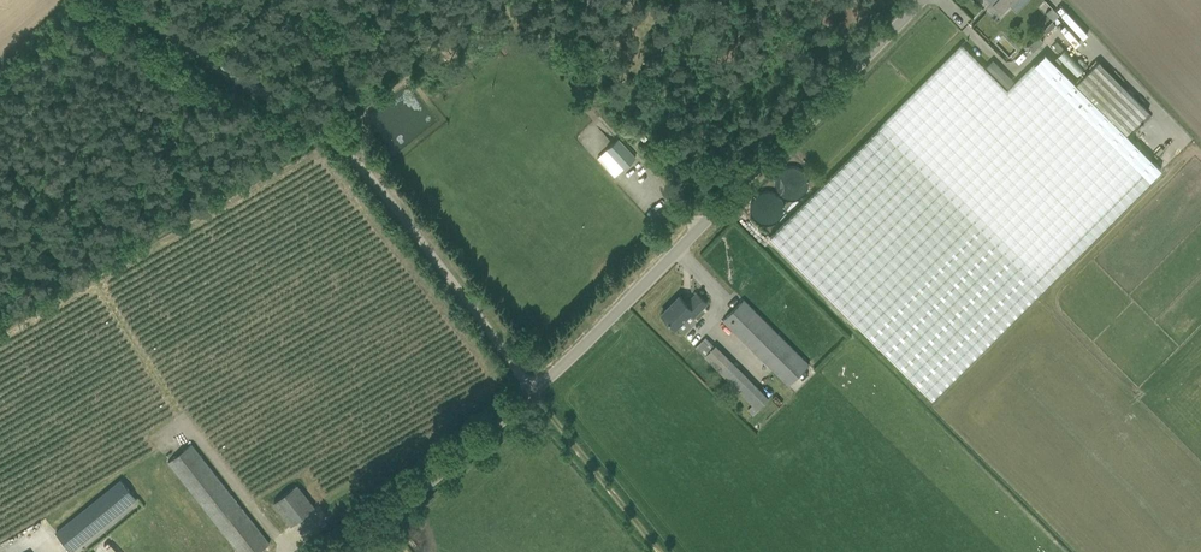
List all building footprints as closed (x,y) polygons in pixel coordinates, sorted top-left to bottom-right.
[(1017,12),(1028,0),(1004,0),(1017,12)] [(1038,37),(1028,47),(1033,52),(1043,42),(1038,37)] [(961,46),(770,237),(932,398),(1162,169),(1126,133),(1140,120),(1149,111),(1099,61),(1076,84),(1046,54),(1008,92),(961,46)] [(1078,74),(1084,67),(1063,49),(1057,55),(1078,74)] [(576,89),(574,91),(578,95),(580,93),(582,91),(578,87),(576,89)] [(607,149),(624,168),(636,157),(634,156),(636,154),(622,138),(620,140),(618,139),(607,149)] [(694,318),(708,304),(697,293),(687,303),(679,296),(662,314),(677,329),(691,315),(694,318)] [(809,364),(752,308),(743,300),(723,320),(789,385),(809,364)] [(752,414),(770,398),(708,334),(696,346),(752,405),(748,409),(752,414)] [(239,551),(258,551),(270,543),(191,444),(168,462),(239,551)] [(116,510),(119,513),(136,499),(121,480),(55,532),(71,551),(72,551),(69,547),(116,510)] [(296,483),(273,502),(293,525),(315,505),(296,483)]
